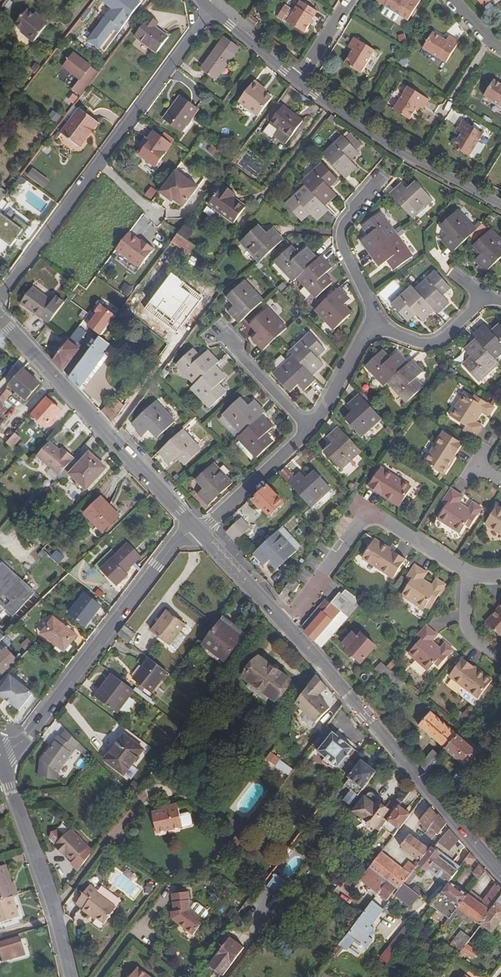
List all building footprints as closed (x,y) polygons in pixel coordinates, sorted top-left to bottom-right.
[(139,4),(133,0),(104,0),(102,3),(120,16),(125,20),(126,21),(139,4)] [(376,1),(385,7),(407,22),(420,2),(418,0),(377,0),(376,1)] [(484,8),(494,0),(477,0),(484,8)] [(317,12),(299,1),(286,23),(303,34),(317,12)] [(126,21),(127,21),(127,22),(140,5),(139,4),(126,21)] [(35,17),(27,10),(16,25),(24,32),(22,34),(34,43),(48,24),(37,15),(35,17)] [(254,27),(259,20),(250,14),(245,20),(254,27)] [(158,23),(149,16),(134,37),(157,53),(168,38),(155,28),(158,23)] [(93,39),(101,45),(113,31),(105,25),(93,39)] [(445,42),(432,34),(422,50),(445,64),(458,44),(448,37),(445,42)] [(373,52),(353,40),(346,50),(351,53),(343,66),(359,75),(373,52)] [(234,56),(219,45),(201,69),(216,80),(234,56)] [(91,85),(99,73),(75,54),(64,67),(80,80),(72,90),(81,97),(91,85)] [(483,96),(500,107),(500,86),(493,81),(483,96)] [(240,103),(258,117),(259,118),(273,100),(266,95),(260,90),(262,89),(255,83),(240,102),(240,103)] [(429,100),(408,87),(394,110),(410,120),(418,107),(423,110),(429,100)] [(198,109),(181,97),(164,120),(181,132),(198,109)] [(269,124),(283,106),(278,103),(265,120),(269,124)] [(303,122),(283,106),(269,124),(277,130),(273,136),(284,145),(296,131),(303,122)] [(97,122),(80,109),(62,133),(80,148),(87,139),(85,137),(97,122)] [(332,116),(327,122),(333,126),(337,120),(332,116)] [(303,122),(296,131),(298,133),(306,124),(303,122)] [(484,135),(464,122),(458,131),(462,134),(454,147),(471,157),(484,135)] [(277,130),(269,124),(263,131),(271,138),(273,136),(277,130)] [(171,145),(154,133),(147,142),(149,143),(140,155),(156,166),(171,145)] [(345,179),(357,169),(351,161),(359,153),(357,150),(361,146),(350,134),(345,138),(343,136),(323,155),(345,179)] [(306,186),(324,206),(336,195),(329,188),(337,180),(322,164),(302,182),(306,186)] [(33,168),(28,177),(47,188),(52,180),(33,168)] [(174,201),(183,208),(184,207),(184,204),(190,195),(193,195),(198,189),(176,171),(159,193),(168,200),(170,198),(174,201)] [(12,188),(17,182),(12,178),(7,184),(12,188)] [(410,192),(419,184),(415,181),(407,189),(410,192)] [(236,194),(223,184),(208,204),(233,224),(246,207),(233,197),(236,194)] [(410,192),(407,189),(402,184),(390,195),(412,219),(432,200),(419,184),(410,192)] [(151,186),(146,195),(153,200),(159,190),(151,186)] [(328,210),(324,206),(306,186),(286,205),(301,221),(309,214),(316,221),(328,210)] [(452,253),(477,230),(457,209),(441,224),(450,233),(447,236),(441,241),(452,253)] [(2,212),(0,215),(0,239),(10,247),(24,229),(2,212)] [(370,254),(396,235),(380,212),(362,225),(369,235),(361,241),(370,254)] [(152,242),(156,234),(136,224),(132,232),(152,242)] [(450,233),(441,224),(439,227),(447,236),(450,233)] [(264,236),(267,233),(259,225),(256,227),(264,236)] [(178,236),(196,248),(201,240),(185,227),(179,235),(178,236)] [(259,262),(283,240),(272,229),(267,233),(264,236),(256,227),(240,242),(259,262)] [(500,257),(500,240),(491,229),(474,245),(482,253),(480,255),(474,260),(486,272),(500,257)] [(141,242),(129,233),(116,251),(140,269),(155,249),(146,243),(145,245),(141,242)] [(412,257),(396,235),(370,254),(379,267),(387,261),(394,270),(412,257)] [(196,248),(178,236),(173,243),(190,255),(196,248)] [(482,253),(474,245),(472,247),(480,255),(482,253)] [(297,279),(318,259),(306,247),(299,254),(291,246),(274,261),(293,282),(297,279)] [(318,259),(297,279),(315,299),(331,284),(324,275),(332,268),(321,256),(318,259)] [(434,311),(438,314),(450,303),(443,295),(450,288),(435,272),(414,290),(434,311)] [(239,323),(263,301),(245,280),(229,295),(237,304),(234,307),(229,311),(239,323)] [(434,311),(414,290),(411,286),(391,305),(407,321),(415,313),(423,321),(434,311)] [(342,307),(345,304),(350,299),(339,287),(315,310),(334,330),(349,316),(342,307)] [(35,314),(34,315),(40,320),(52,304),(33,289),(21,304),(30,312),(31,310),(35,314)] [(237,304),(229,295),(226,298),(234,307),(237,304)] [(112,311),(118,315),(126,304),(120,299),(112,311)] [(352,313),(345,304),(342,307),(349,316),(352,313)] [(102,324),(112,311),(104,305),(94,318),(102,324)] [(276,338),(287,329),(268,308),(252,323),(260,331),(257,334),(252,339),(263,351),(276,338)] [(107,328),(118,315),(112,311),(102,324),(107,328)] [(98,340),(107,328),(102,324),(94,318),(89,314),(77,329),(80,331),(84,329),(98,340)] [(260,331),(252,323),(250,326),(257,334),(260,331)] [(495,360),(500,354),(500,325),(492,332),(484,325),(473,336),(476,339),(495,360)] [(293,356),(312,376),(323,365),(317,358),(325,350),(310,333),(289,352),(293,356)] [(101,337),(98,340),(69,378),(80,390),(106,354),(104,352),(110,344),(101,337)] [(80,345),(71,338),(53,360),(63,371),(80,349),(78,348),(80,345)] [(495,360),(476,339),(465,350),(471,358),(463,366),(478,382),(498,364),(498,363),(495,360)] [(195,386),(216,366),(219,363),(208,351),(200,358),(192,350),(176,365),(195,386)] [(388,383),(408,364),(398,352),(389,359),(381,351),(365,366),(384,386),(388,383)] [(312,376),(293,356),(273,374),(287,390),(296,382),(298,384),(304,391),(315,380),(312,376)] [(408,364),(388,383),(406,403),(423,388),(415,379),(423,372),(412,360),(408,364)] [(195,386),(192,389),(210,408),(226,394),(218,385),(226,378),(216,366),(195,386)] [(26,399),(40,384),(24,370),(10,385),(26,399)] [(290,392),(298,384),(296,382),(287,390),(290,392)] [(4,403),(12,394),(7,389),(0,397),(0,419),(9,407),(4,403)] [(382,419),(367,402),(360,395),(348,406),(353,411),(355,413),(347,422),(361,438),(382,419)] [(480,412),(482,413),(488,417),(494,409),(475,397),(472,401),(464,395),(450,417),(466,427),(463,431),(474,439),(482,427),(475,423),(480,416),(478,414),(480,412)] [(246,408),(249,406),(241,397),(239,399),(246,408)] [(61,411),(47,398),(32,415),(47,427),(50,423),(53,426),(57,421),(55,418),(61,411)] [(241,435),(262,416),(265,413),(254,401),(249,406),(246,408),(239,399),(222,415),(241,435)] [(151,429),(159,437),(175,422),(156,402),(132,424),(143,436),(149,431),(151,429)] [(117,413),(109,404),(102,411),(110,420),(117,413)] [(344,419),(347,422),(355,413),(353,411),(344,419)] [(241,435),(237,439),(256,459),(273,444),(265,435),(273,428),(262,416),(241,435)] [(341,471),(361,453),(339,428),(327,438),(331,444),(334,447),(326,454),(341,471)] [(157,439),(159,437),(151,429),(149,431),(157,439)] [(201,450),(182,430),(158,453),(169,464),(177,457),(185,465),(201,450)] [(11,447),(20,436),(15,433),(6,443),(11,447)] [(453,457),(455,458),(464,445),(444,433),(426,463),(445,475),(452,463),(449,462),(453,457)] [(63,455),(49,442),(37,456),(60,476),(73,460),(65,452),(63,455)] [(323,451),(326,454),(334,447),(331,444),(323,451)] [(78,481),(86,489),(106,468),(89,453),(81,463),(70,474),(71,475),(78,481)] [(70,474),(81,463),(75,458),(73,460),(60,476),(58,479),(63,483),(71,475),(70,474)] [(206,487),(203,489),(197,494),(208,506),(232,483),(213,463),(197,478),(206,487)] [(332,490),(317,473),(309,480),(306,478),(301,473),(295,478),(285,468),(279,474),(289,484),(307,504),(311,508),(332,490)] [(389,497),(388,498),(400,505),(411,487),(381,468),(369,487),(384,496),(385,494),(389,497)] [(309,480),(317,473),(314,470),(306,478),(309,480)] [(206,487),(197,478),(195,481),(203,489),(206,487)] [(283,504),(268,487),(253,501),(260,509),(262,507),(270,516),(283,504)] [(467,510),(468,508),(460,503),(464,497),(452,489),(445,501),(450,504),(440,520),(462,534),(467,525),(471,528),(483,508),(475,503),(471,510),(470,512),(467,510)] [(85,515),(103,533),(120,516),(102,498),(85,515)] [(499,505),(487,524),(500,533),(500,507),(499,505)] [(230,529),(239,539),(250,528),(241,519),(230,529)] [(239,539),(230,529),(227,532),(236,541),(239,539)] [(272,558),(281,566),(296,552),(277,531),(253,553),(264,565),(269,561),(272,558)] [(385,549),(387,548),(375,540),(363,559),(393,578),(405,559),(391,550),(390,552),(385,549)] [(128,576),(126,573),(141,557),(128,544),(101,571),(117,587),(128,576)] [(64,558),(57,551),(52,557),(60,563),(64,558)] [(272,558),(269,561),(278,569),(281,566),(272,558)] [(16,614),(34,592),(3,565),(0,568),(0,600),(16,614)] [(429,586),(430,585),(422,580),(426,573),(421,570),(415,566),(407,577),(412,581),(402,596),(424,610),(425,608),(428,610),(432,604),(433,604),(437,596),(444,586),(445,585),(437,580),(433,586),(431,588),(429,586)] [(292,578),(285,588),(293,594),(300,584),(292,578)] [(444,586),(437,596),(442,599),(449,589),(444,586)] [(332,602),(348,617),(356,608),(339,593),(332,602)] [(102,608),(85,594),(69,614),(86,628),(102,608)] [(305,632),(323,613),(332,602),(327,598),(312,614),(301,628),(305,632)] [(0,600),(0,605),(13,617),(16,614),(0,600)] [(348,617),(332,602),(323,613),(339,627),(348,617)] [(495,613),(486,624),(500,637),(500,605),(498,609),(499,611),(496,614),(495,613)] [(184,626),(167,613),(161,620),(163,622),(154,634),(169,646),(184,626)] [(339,627),(323,613),(305,632),(320,649),(339,627)] [(221,622),(242,638),(246,634),(224,617),(221,622)] [(76,636),(54,619),(42,635),(64,652),(76,636)] [(270,627),(263,621),(260,627),(266,632),(270,627)] [(242,638),(221,622),(202,646),(224,662),(242,638)] [(135,635),(125,626),(118,634),(120,636),(129,643),(135,635)] [(436,649),(438,647),(431,641),(436,636),(426,627),(416,637),(421,641),(409,654),(428,671),(434,664),(438,667),(453,651),(445,644),(441,649),(439,651),(436,649)] [(350,636),(371,654),(377,647),(361,634),(358,637),(353,633),(350,636)] [(371,654),(350,636),(343,644),(348,649),(347,650),(362,664),(371,654)] [(8,655),(0,663),(0,671),(2,673),(14,661),(8,655)] [(259,657),(243,679),(275,703),(291,681),(259,657)] [(151,694),(167,672),(149,659),(134,680),(151,694)] [(475,671),(477,669),(463,659),(450,677),(478,699),(492,681),(482,673),(480,675),(475,671)] [(381,674),(387,667),(383,664),(376,672),(380,675),(381,674)] [(387,667),(381,674),(399,689),(405,683),(387,667)] [(116,714),(134,691),(112,675),(96,697),(116,714)] [(326,688),(316,676),(301,698),(307,703),(312,696),(314,697),(317,692),(321,695),(326,688)] [(11,677),(0,692),(0,695),(21,711),(33,695),(11,677)] [(342,707),(336,699),(327,711),(314,702),(301,718),(322,733),(326,728),(342,707)] [(446,751),(458,736),(431,713),(419,727),(446,751)] [(326,728),(322,733),(311,747),(346,774),(360,754),(326,728)] [(124,735),(105,760),(124,775),(143,750),(124,735)] [(458,736),(446,751),(466,768),(479,754),(458,736)] [(41,761),(38,778),(55,780),(57,773),(76,749),(58,737),(41,761)] [(413,746),(406,739),(402,743),(408,750),(413,746)] [(427,773),(441,757),(434,750),(420,765),(427,773)] [(270,753),(265,759),(275,767),(280,760),(270,753)] [(359,796),(376,772),(361,761),(349,778),(351,779),(346,786),(359,796)] [(388,821),(400,806),(402,803),(397,799),(393,801),(387,807),(379,801),(380,800),(372,794),(369,794),(366,797),(365,796),(354,811),(376,828),(384,818),(388,821)] [(421,814),(428,804),(423,800),(416,809),(421,814)] [(183,830),(180,818),(178,806),(168,808),(168,811),(163,812),(153,814),(157,836),(183,830)] [(400,806),(388,821),(382,829),(393,838),(410,814),(400,806)] [(335,814),(342,819),(347,812),(340,807),(335,814)] [(446,825),(431,807),(419,823),(424,828),(422,831),(432,839),(436,835),(437,836),(446,825)] [(342,819),(335,814),(326,826),(332,831),(342,819)] [(180,818),(183,830),(188,829),(191,826),(189,817),(187,816),(180,818)] [(248,832),(230,819),(225,825),(243,838),(248,832)] [(460,840),(450,829),(438,843),(449,852),(460,840)] [(63,851),(66,855),(74,862),(89,847),(71,830),(55,846),(62,853),(63,851)] [(420,862),(429,850),(410,835),(401,848),(420,862)] [(449,884),(450,883),(458,872),(452,867),(454,864),(445,857),(442,856),(433,849),(431,847),(429,850),(420,862),(418,865),(428,872),(430,870),(449,884)] [(390,878),(399,867),(381,853),(360,880),(378,894),(387,882),(396,889),(398,891),(401,887),(390,878)] [(476,859),(472,854),(464,865),(468,869),(476,859)] [(486,871),(480,864),(472,874),(478,881),(486,871)] [(14,898),(16,897),(6,866),(0,868),(0,902),(14,898)] [(410,876),(399,867),(390,878),(401,887),(403,884),(410,876)] [(416,875),(412,873),(410,876),(403,884),(407,887),(416,875)] [(282,899),(291,886),(276,875),(268,887),(282,899)] [(387,901),(396,889),(387,882),(378,894),(387,901)] [(468,895),(450,883),(449,884),(432,907),(448,919),(445,923),(449,927),(457,916),(454,913),(468,895)] [(407,887),(403,884),(401,887),(398,891),(395,895),(410,907),(418,896),(407,887)] [(98,891),(91,886),(78,904),(84,909),(83,911),(91,917),(93,916),(105,925),(117,908),(96,893),(98,891)] [(494,890),(488,897),(497,903),(500,898),(500,896),(494,890)] [(180,922),(179,924),(194,935),(205,920),(204,920),(208,915),(207,912),(198,904),(195,904),(191,910),(188,892),(172,895),(174,913),(175,918),(180,922)] [(497,903),(488,897),(482,906),(468,895),(454,913),(457,916),(468,924),(451,946),(460,953),(481,925),(497,903)] [(20,918),(14,898),(0,902),(0,924),(20,918)] [(497,903),(481,925),(492,934),(500,922),(500,898),(497,903)] [(382,909),(373,902),(360,918),(357,921),(337,948),(342,952),(344,949),(347,950),(354,940),(366,949),(372,940),(368,937),(374,929),(370,926),(382,909)] [(175,918),(174,913),(172,913),(173,920),(179,924),(180,922),(175,918)] [(382,960),(388,965),(414,931),(407,926),(382,960)] [(218,969),(239,941),(232,936),(211,964),(218,969)] [(0,942),(0,949),(3,961),(25,955),(19,937),(0,942)] [(239,941),(218,969),(225,975),(246,947),(239,941)] [(337,948),(331,955),(336,959),(342,952),(337,948)] [(138,969),(131,976),(149,976),(138,969)]
